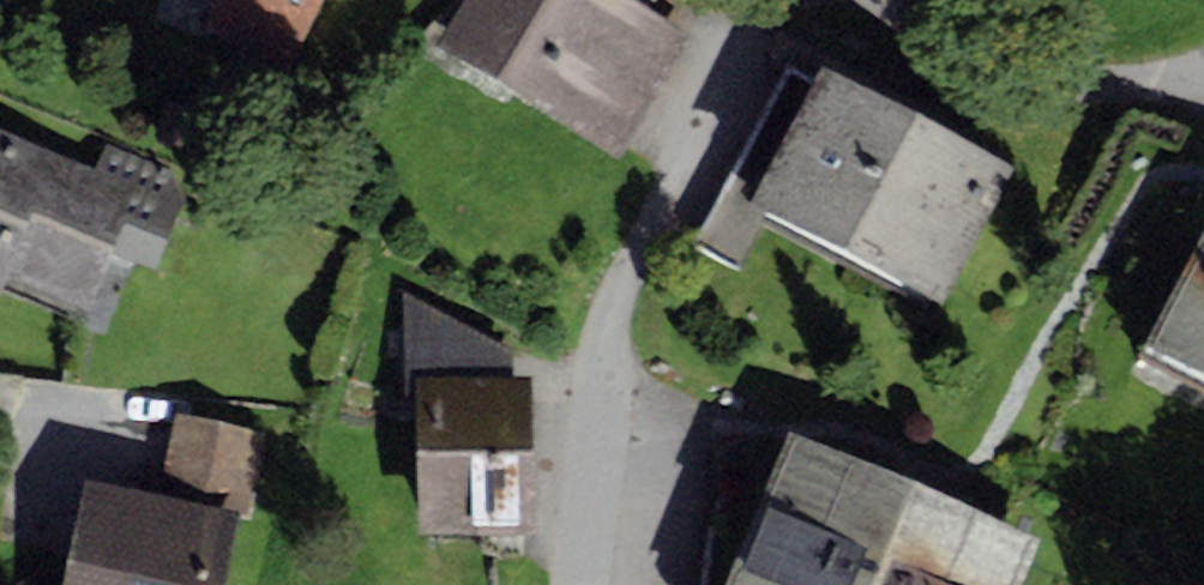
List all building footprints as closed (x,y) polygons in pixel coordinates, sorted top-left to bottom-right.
[(203,28),(290,74),(325,0),(209,0),(203,28)] [(435,47),(624,159),(699,33),(643,0),(463,0),(435,47)] [(814,81),(752,200),(771,210),(945,301),(1016,165),(823,65),(814,81)] [(752,200),(814,81),(789,68),(698,241),(743,264),(771,210),(752,200)] [(2,290),(103,331),(132,262),(154,271),(180,209),(170,182),(103,155),(96,173),(0,134),(0,294),(2,290)] [(1143,343),(1203,375),(1203,228),(1143,343)] [(404,393),(413,393),(416,533),(535,530),(532,372),(512,373),(512,348),(402,291),(404,393)] [(87,480),(65,584),(226,584),(241,513),(248,515),(265,432),(177,414),(164,478),(147,475),(143,491),(87,480)] [(720,584),(1017,584),(1039,535),(788,428),(720,584)]
